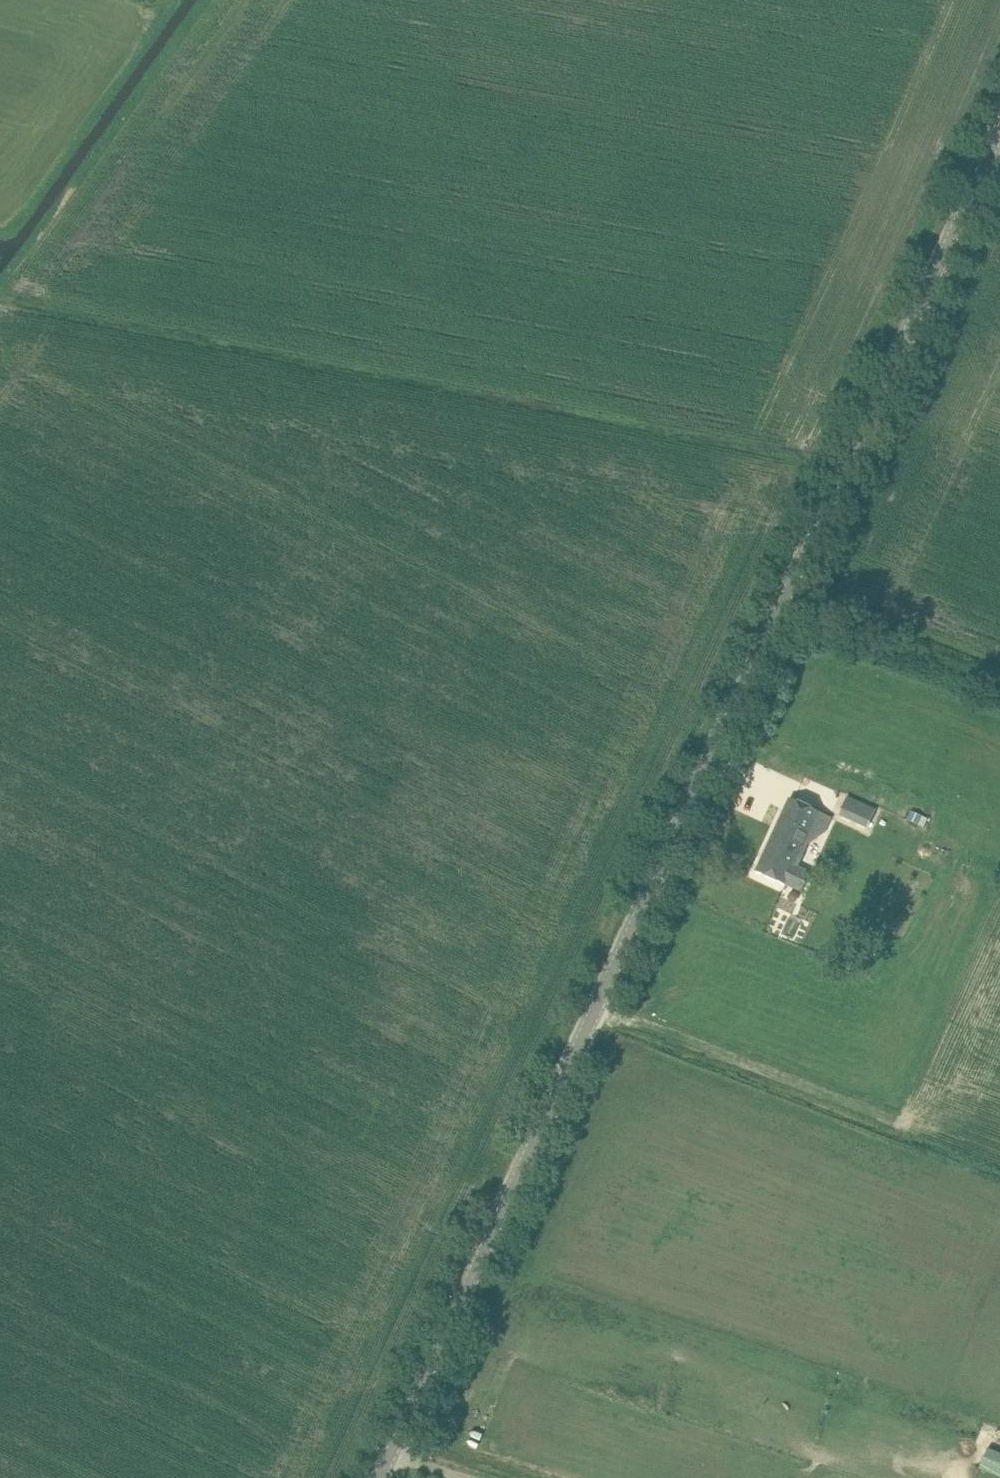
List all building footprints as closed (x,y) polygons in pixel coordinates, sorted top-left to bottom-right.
[(865,792),(855,814),(892,831),(902,809),(865,792)] [(790,798),(756,871),(785,885),(785,884),(802,892),(802,890),(802,889),(803,885),(805,883),(807,881),(806,881),(806,879),(808,876),(809,874),(810,874),(810,873),(799,867),(798,867),(799,864),(803,856),(802,856),(799,854),(801,852),(800,851),(812,825),(813,822),(814,822),(818,815),(819,812),(808,807),(790,798)]
